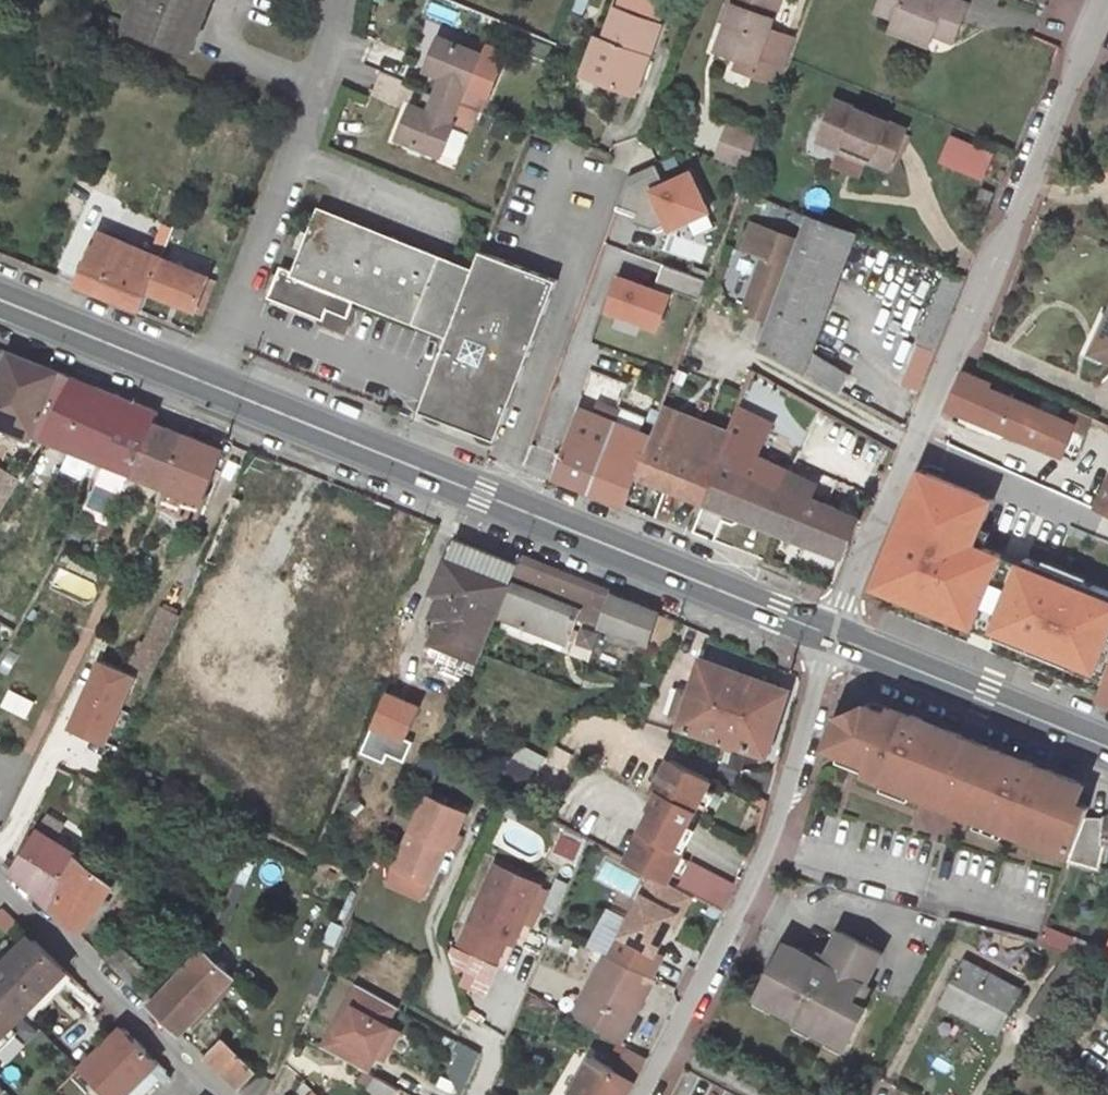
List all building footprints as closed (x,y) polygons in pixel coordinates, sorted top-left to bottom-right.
[(135,29),(191,52),(206,16),(197,12),(202,0),(147,0),(135,29)] [(211,2),(205,0),(202,0),(197,12),(206,16),(211,2)] [(657,23),(664,4),(654,0),(621,0),(618,9),(657,23)] [(780,85),(797,39),(769,29),(780,0),(729,0),(728,2),(733,4),(717,50),(739,58),(756,64),(752,75),(769,81),(770,80),(780,85)] [(968,4),(958,0),(880,0),(876,12),(894,19),(889,31),(909,40),(914,27),(932,34),(953,43),(968,4)] [(618,9),(615,8),(603,40),(608,41),(594,79),(635,94),(660,24),(657,23),(618,9)] [(914,27),(909,40),(927,47),(932,34),(914,27)] [(432,72),(425,90),(463,105),(470,89),(484,55),(439,37),(425,69),(432,72)] [(594,79),(608,41),(603,40),(596,38),(583,75),(594,79)] [(752,75),(756,64),(739,58),(735,68),(752,75)] [(463,105),(477,111),(484,95),(470,89),(463,105)] [(397,137),(411,143),(408,150),(421,155),(424,148),(442,156),(456,123),(470,129),(477,111),(463,105),(425,90),(418,108),(411,105),(397,137)] [(890,169),(906,129),(835,100),(818,140),(841,149),(844,141),(875,154),(872,161),(890,169)] [(750,167),(761,138),(728,126),(717,155),(750,167)] [(951,138),(941,161),(981,178),(991,154),(951,138)] [(872,161),(875,154),(844,141),(841,149),(872,161)] [(628,176),(618,206),(637,213),(634,223),(653,230),(667,223),(670,229),(709,211),(691,173),(665,184),(656,164),(628,176)] [(449,335),(473,273),(318,209),(293,271),(281,265),(268,297),(324,319),(328,308),(348,317),(356,297),(449,335)] [(770,321),(760,349),(841,393),(849,375),(811,351),(855,236),(808,220),(801,239),(770,321)] [(744,311),(770,321),(801,239),(753,222),(744,248),(764,256),(744,311)] [(100,233),(78,285),(142,310),(149,292),(204,315),(216,281),(100,233)] [(490,253),(482,250),(474,270),(482,273),(490,253)] [(478,433),(496,440),(558,280),(490,253),(482,273),(474,270),(473,273),(449,335),(420,411),(439,418),(442,411),(481,427),(478,433)] [(622,278),(610,311),(660,329),(674,290),(701,300),(708,280),(667,265),(658,291),(622,278)] [(344,327),(348,317),(328,308),(324,319),(344,327)] [(1092,353),(1103,358),(1107,347),(1107,318),(1092,353)] [(918,344),(908,370),(925,377),(936,351),(918,344)] [(73,377),(11,352),(0,378),(0,419),(43,437),(43,438),(44,439),(73,377)] [(1066,421),(990,387),(992,383),(965,371),(948,408),(1063,456),(1073,429),(1075,425),(1066,421)] [(105,463),(95,486),(120,495),(130,473),(134,474),(155,422),(159,412),(73,377),(44,439),(105,463)] [(582,409),(556,478),(625,505),(641,461),(643,462),(645,463),(654,438),(640,432),(646,416),(620,406),(618,410),(599,402),(594,413),(582,409)] [(643,462),(638,476),(703,503),(719,465),(718,464),(725,443),(728,432),(727,432),(666,407),(654,438),(645,463),(643,462)] [(756,455),(760,456),(772,425),(737,407),(727,432),(728,432),(725,443),(741,450),(734,465),(748,472),(756,455)] [(1071,410),(1066,421),(1075,425),(1073,429),(1085,434),(1091,419),(1071,410)] [(442,411),(439,418),(478,433),(481,427),(442,411)] [(186,434),(155,422),(134,474),(164,487),(186,434)] [(164,487),(166,487),(161,503),(160,506),(195,520),(223,450),(186,434),(164,487)] [(811,497),(817,483),(760,456),(756,455),(748,472),(734,465),(741,450),(725,443),(718,464),(719,465),(703,503),(773,530),(843,558),(859,518),(811,497)] [(277,515),(297,468),(292,467),(272,514),(277,515)] [(18,480),(0,470),(0,511),(18,480)] [(1096,510),(1107,515),(1107,483),(1096,510)] [(110,517),(120,495),(95,486),(81,513),(92,518),(95,510),(110,517)] [(1030,550),(1034,539),(966,513),(963,521),(942,513),(946,505),(932,500),(929,508),(908,500),(879,568),(933,591),(929,601),(931,606),(934,607),(935,604),(941,606),(939,609),(942,610),(946,609),(950,598),(1002,619),(1010,599),(1024,564),(1046,574),(1052,559),(1030,550)] [(1071,501),(1058,528),(1097,546),(1107,521),(1107,517),(1071,501)] [(459,538),(457,537),(435,588),(444,592),(438,605),(437,608),(437,611),(439,615),(442,619),(443,619),(425,662),(471,680),(497,617),(522,558),(521,558),(520,560),(515,558),(514,561),(459,538)] [(522,558),(497,617),(525,628),(526,625),(567,641),(577,617),(604,627),(614,595),(522,558)] [(1046,574),(1024,564),(1010,599),(1033,607),(1046,574)] [(614,595),(604,627),(648,643),(658,613),(614,595)] [(131,671),(155,681),(181,618),(163,610),(147,647),(142,645),(131,671)] [(666,649),(676,619),(658,613),(648,643),(666,649)] [(683,717),(680,726),(718,739),(713,755),(721,757),(726,742),(768,756),(790,690),(702,657),(691,692),(683,717)] [(1099,697),(1107,700),(1107,675),(1099,697)] [(1034,677),(1031,685),(1049,692),(1052,685),(1034,677)] [(691,692),(680,688),(672,713),(683,717),(691,692)] [(1075,845),(1086,816),(1089,807),(1078,803),(1085,784),(893,708),(890,714),(866,705),(840,716),(828,746),(871,763),(867,772),(918,793),(918,792),(922,784),(979,806),(975,814),(975,816),(1041,842),(1042,841),(1045,833),(1075,845)] [(79,779),(106,792),(115,770),(89,757),(79,779)] [(652,806),(655,808),(689,825),(702,801),(712,781),(671,759),(655,789),(660,792),(652,806)] [(57,775),(34,763),(8,815),(32,828),(57,775)] [(922,784),(918,792),(975,814),(979,806),(922,784)] [(427,795),(395,867),(429,882),(445,846),(450,849),(466,812),(427,795)] [(644,828),(678,846),(689,825),(655,808),(644,828)] [(47,816),(14,871),(53,909),(77,855),(53,840),(62,825),(47,816)] [(1086,816),(1075,845),(1071,853),(1068,861),(1098,869),(1105,840),(1107,841),(1107,818),(1086,816)] [(628,860),(653,873),(669,882),(686,850),(678,846),(644,828),(628,860)] [(1045,833),(1042,841),(1071,853),(1075,845),(1045,833)] [(53,909),(80,935),(112,888),(77,855),(53,909)] [(737,885),(692,861),(679,887),(694,895),(725,912),(737,885)] [(540,886),(496,866),(460,944),(497,961),(507,940),(514,943),(523,924),(540,886)] [(653,873),(620,935),(656,954),(670,927),(677,914),(682,916),(694,895),(679,887),(669,882),(653,873)] [(788,880),(782,892),(794,898),(800,886),(788,880)] [(550,890),(540,886),(523,924),(533,928),(550,890)] [(682,916),(677,914),(670,927),(675,930),(682,916)] [(1043,925),(1041,929),(1036,942),(1067,955),(1074,937),(1043,925)] [(827,957),(819,959),(790,945),(781,959),(779,958),(760,994),(777,1003),(775,1006),(816,1027),(814,1030),(830,1038),(832,1035),(848,1044),(868,1007),(862,1004),(871,987),(865,984),(882,953),(841,931),(827,957)] [(30,936),(0,966),(0,1037),(14,1023),(66,971),(30,936)] [(116,942),(101,956),(151,1005),(164,992),(141,970),(143,969),(116,942)] [(234,977),(204,951),(164,992),(151,1005),(181,1033),(234,977)] [(1107,967),(1107,955),(1103,952),(1098,961),(1107,967)] [(573,1016),(617,1040),(642,995),(645,997),(655,979),(606,955),(573,1016)] [(968,1016),(998,1032),(1021,991),(964,961),(945,997),(971,1010),(968,1016)] [(14,1023),(0,1037),(0,1050),(21,1029),(14,1023)] [(124,1027),(82,1068),(108,1094),(144,1094),(162,1078),(167,1083),(173,1077),(159,1063),(124,1027)] [(255,1072),(222,1040),(205,1058),(237,1090),(255,1072)] [(443,1087),(390,1058),(379,1077),(390,1084),(411,1094),(462,1094),(481,1054),(464,1044),(443,1087)] [(635,1082),(648,1058),(628,1046),(614,1071),(591,1058),(569,1094),(628,1094),(635,1082)] [(365,1070),(358,1081),(381,1094),(383,1094),(390,1084),(379,1077),(365,1070)]
